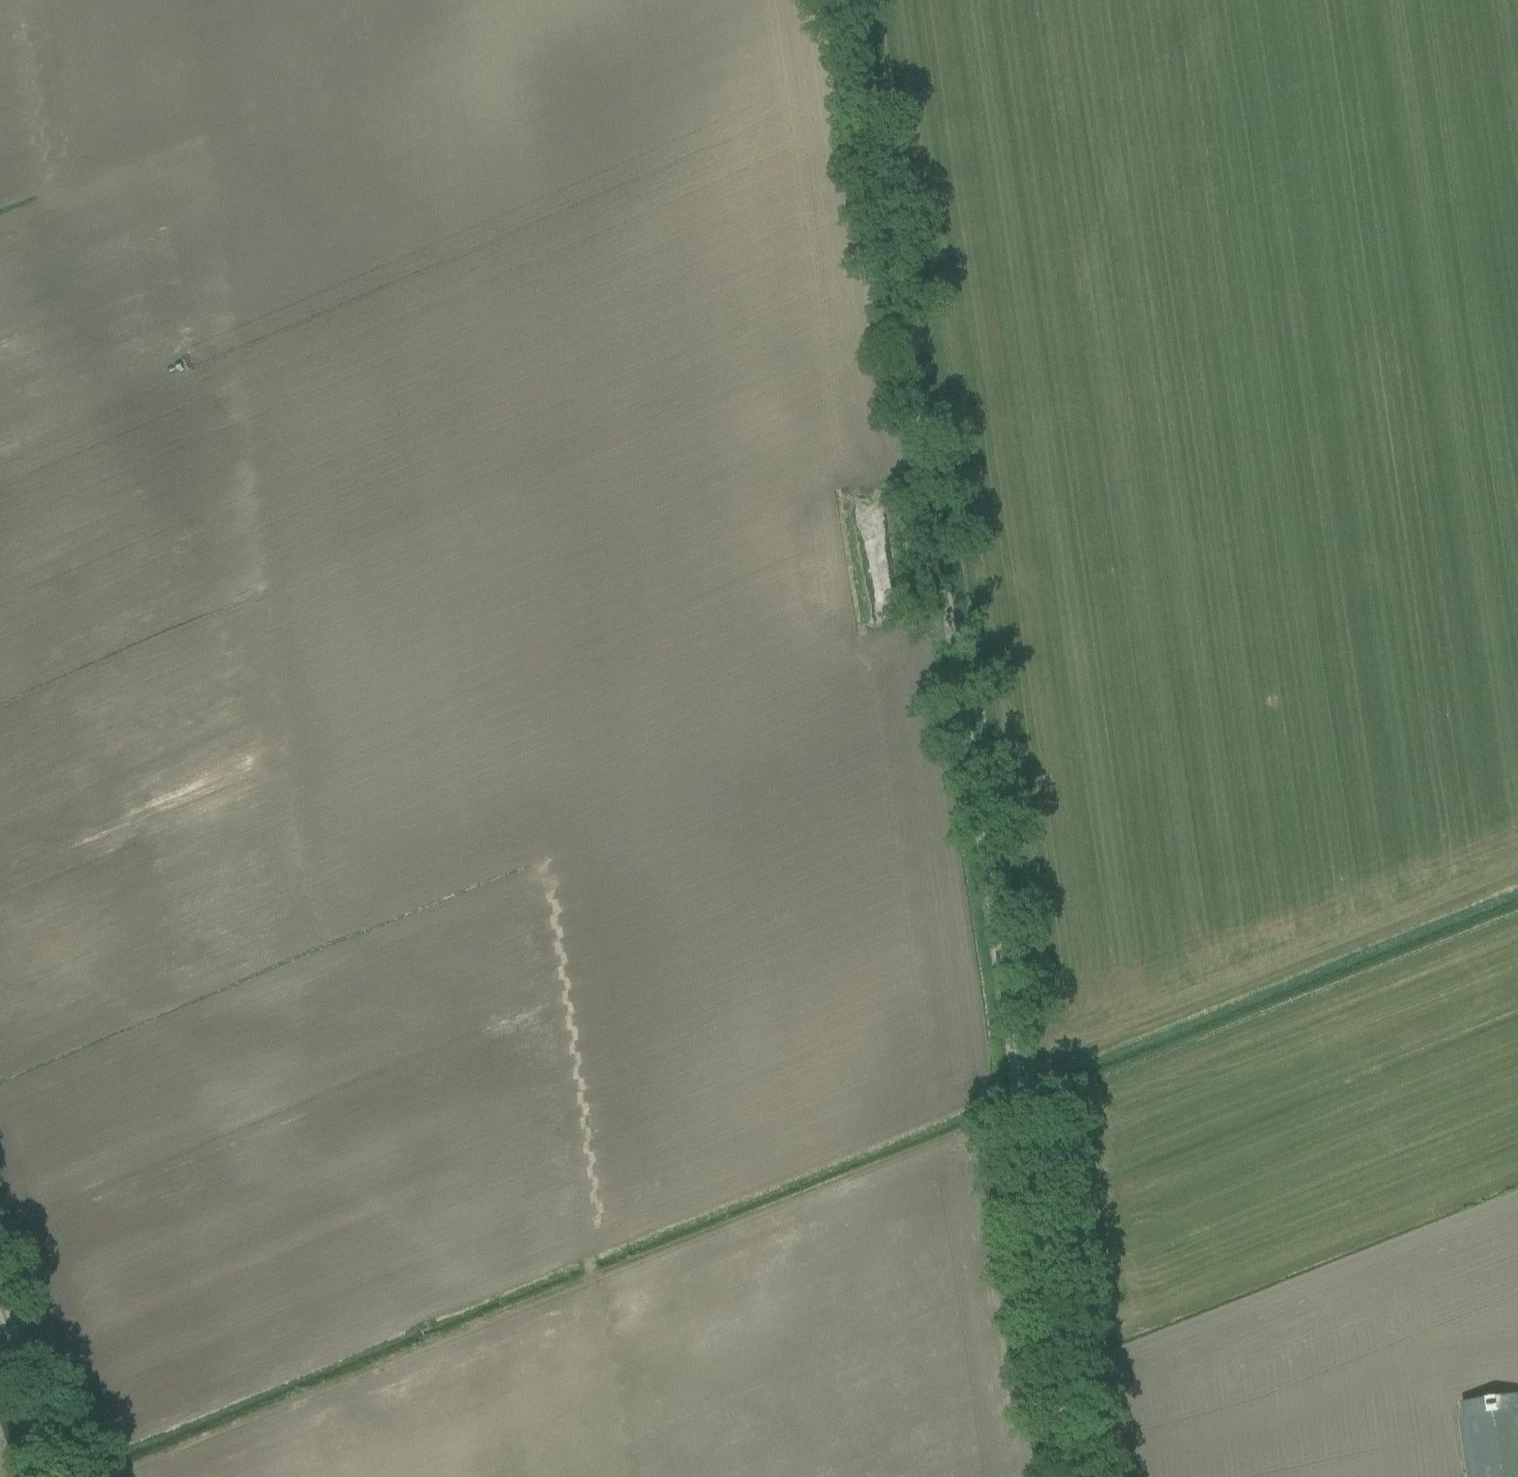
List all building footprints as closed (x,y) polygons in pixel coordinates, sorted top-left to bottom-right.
[(1462,1403),(1473,1476),(1517,1476),(1517,1395),(1462,1403)]
